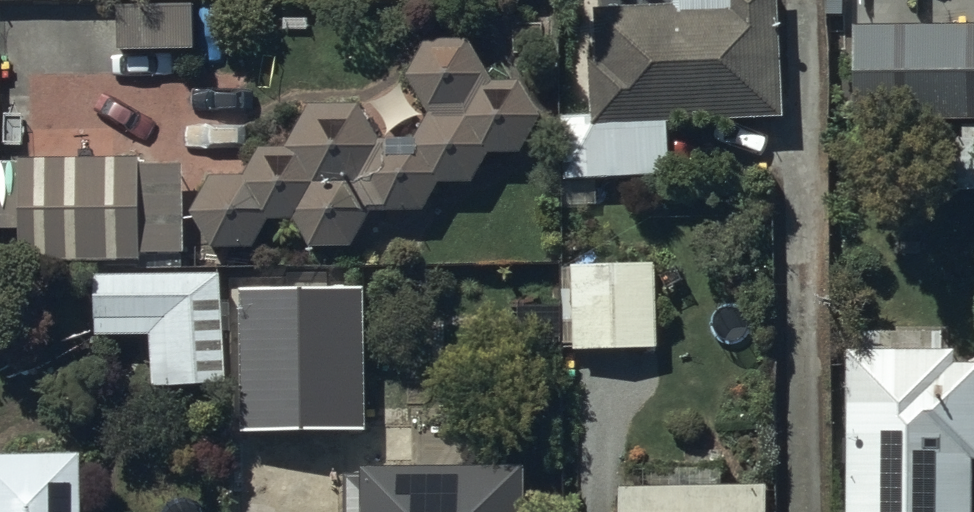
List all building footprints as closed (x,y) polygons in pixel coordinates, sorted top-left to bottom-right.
[(780,0),(675,0),(675,11),(596,10),(598,63),(590,63),(592,121),(563,121),(565,183),(669,181),(667,123),(783,120),(780,0)] [(195,53),(195,5),(120,5),(120,53),(195,53)] [(851,28),(851,124),(955,124),(955,193),(973,193),(973,28),(851,28)] [(492,84),(469,43),(427,45),(409,81),(430,120),(413,144),(379,144),(361,111),(312,112),(289,154),(260,154),(245,179),(213,180),(190,214),(214,250),(254,249),(269,226),(295,225),(309,253),(351,253),(374,214),(426,213),(440,187),(473,187),(492,159),(521,157),(544,118),(519,84),(492,84)] [(140,163),(21,164),(21,264),(141,263),(141,255),(182,255),(181,168),(140,168),(140,163)] [(658,351),(658,266),(564,267),(564,347),(575,347),(575,352),(658,351)] [(224,277),(96,278),(97,338),(153,338),(153,389),(225,389),(224,277)] [(364,429),(361,288),(236,291),(239,431),(364,429)] [(848,355),(848,511),(973,511),(973,465),(973,369),(956,369),(956,355),(848,355)] [(83,460),(0,461),(0,511),(84,511),(83,460)] [(360,468),(361,511),(523,511),(523,466),(360,468)] [(769,491),(622,491),(622,511),(770,511),(769,491)]
